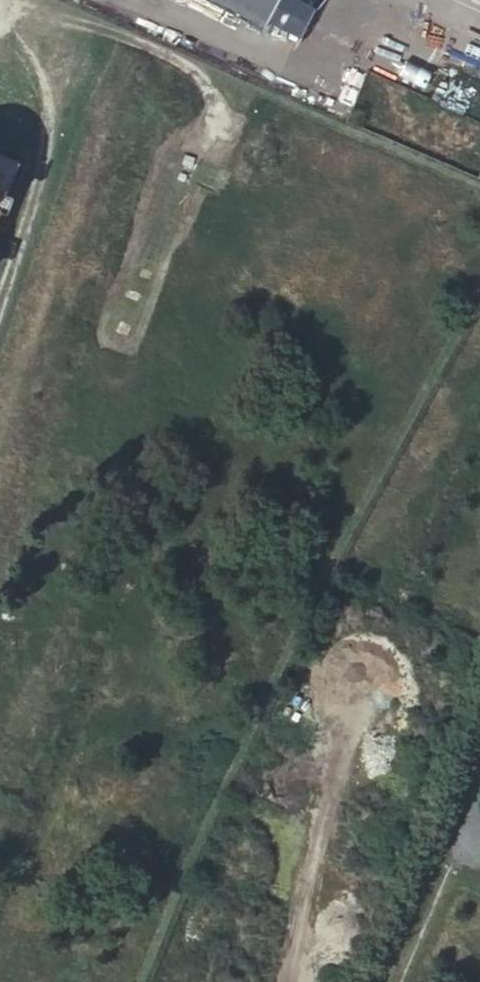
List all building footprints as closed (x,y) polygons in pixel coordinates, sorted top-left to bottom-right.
[(263,30),(279,0),(206,0),(263,30)] [(40,162),(0,145),(0,262),(40,162)]
